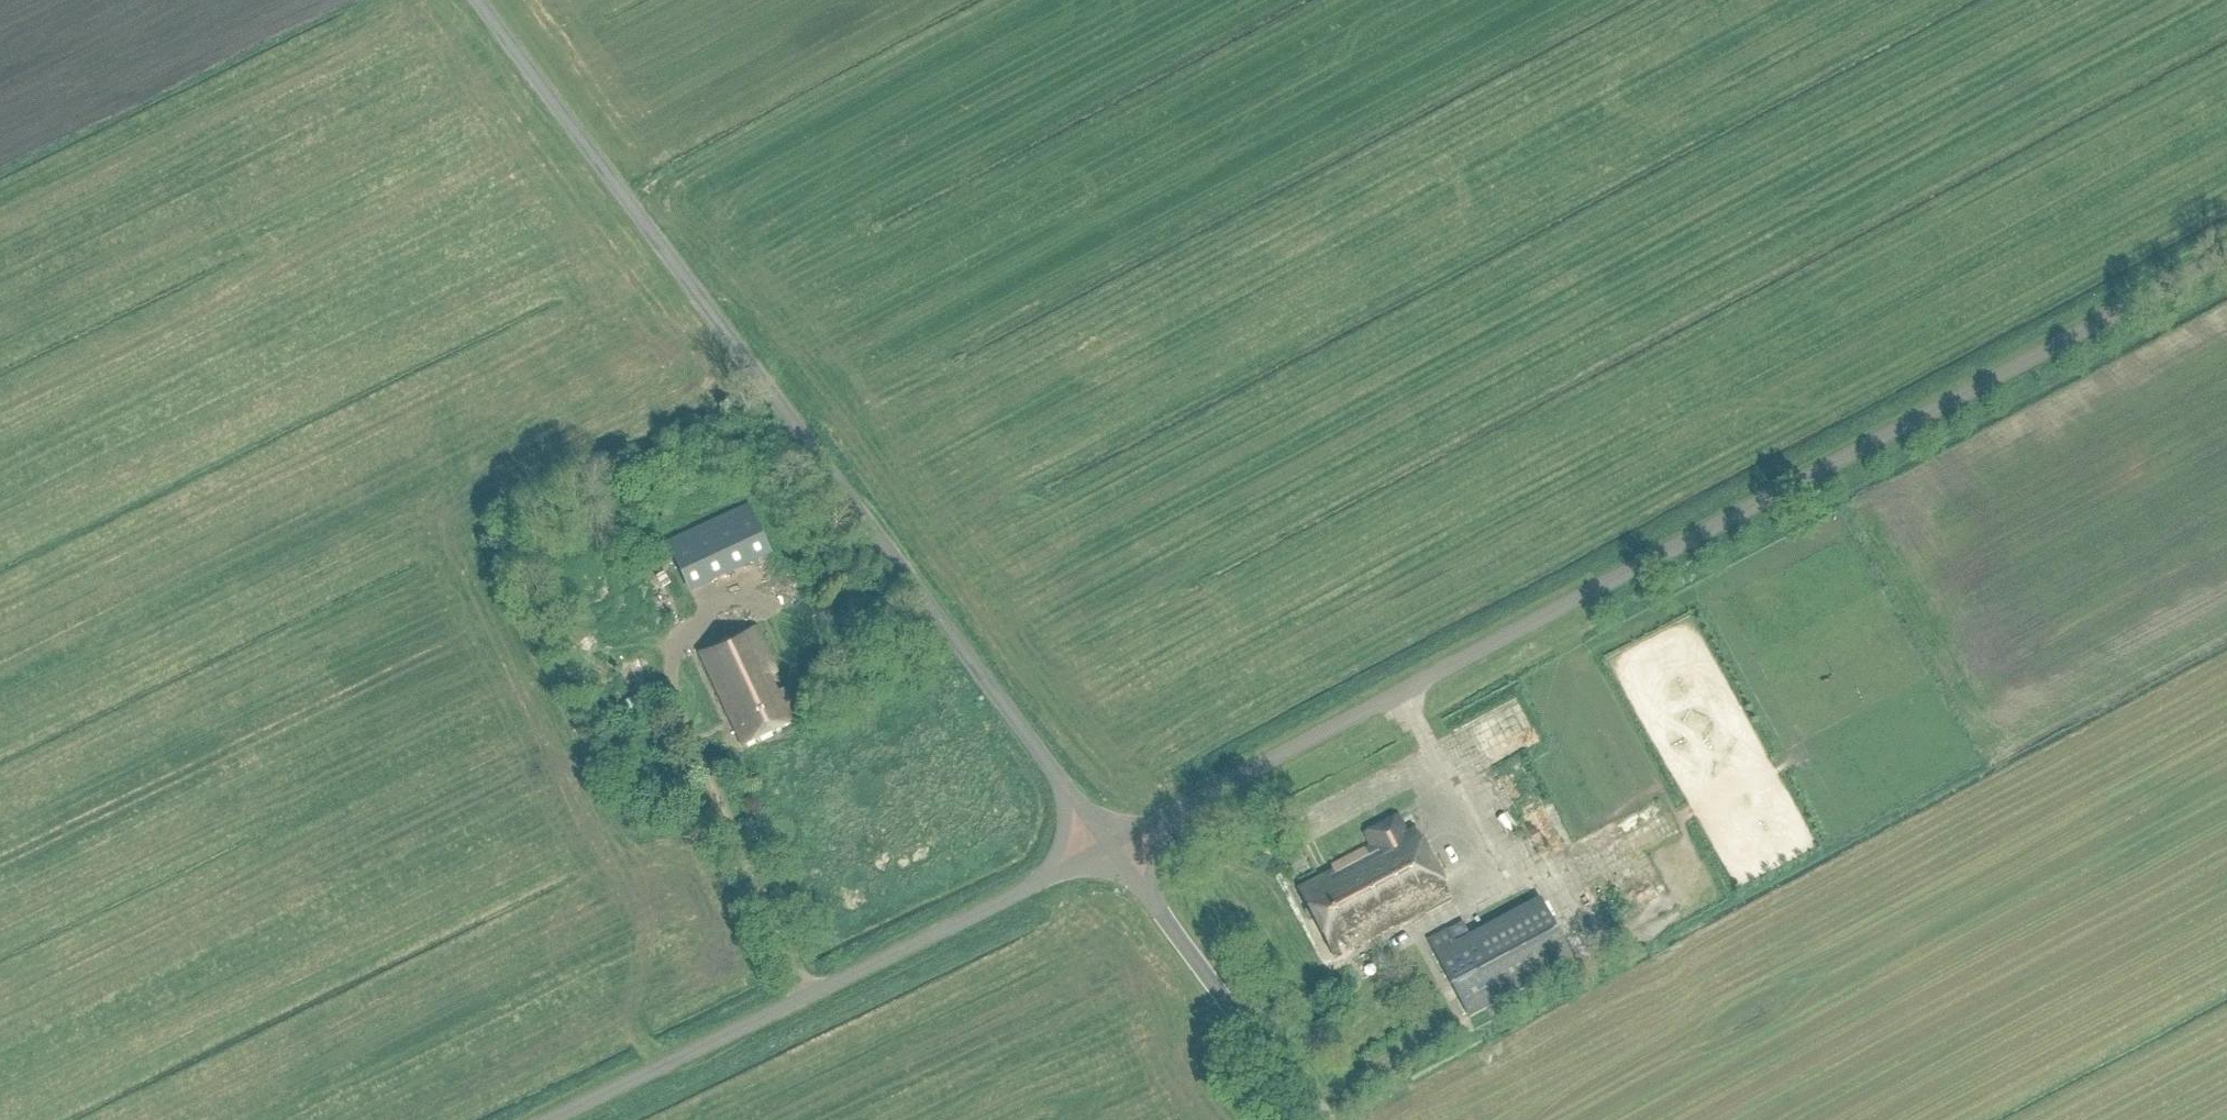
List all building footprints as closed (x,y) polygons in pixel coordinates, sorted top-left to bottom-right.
[(755,434),(751,428),(745,433),(749,438),(755,434)] [(747,507),(700,529),(668,544),(689,588),(768,551),(747,507)] [(756,628),(701,654),(745,748),(797,723),(783,693),(778,695),(769,677),(777,673),(756,628)] [(1483,710),(1489,721),(1487,722),(1499,745),(1530,728),(1512,695),(1483,710)] [(1309,808),(1297,812),(1303,831),(1315,827),(1309,808)] [(1392,818),(1363,834),(1373,852),(1298,892),(1334,959),(1451,897),(1415,830),(1405,836),(1392,818)] [(1446,931),(1428,941),(1470,1021),(1575,965),(1540,898),(1469,935),(1463,923),(1446,931)]
